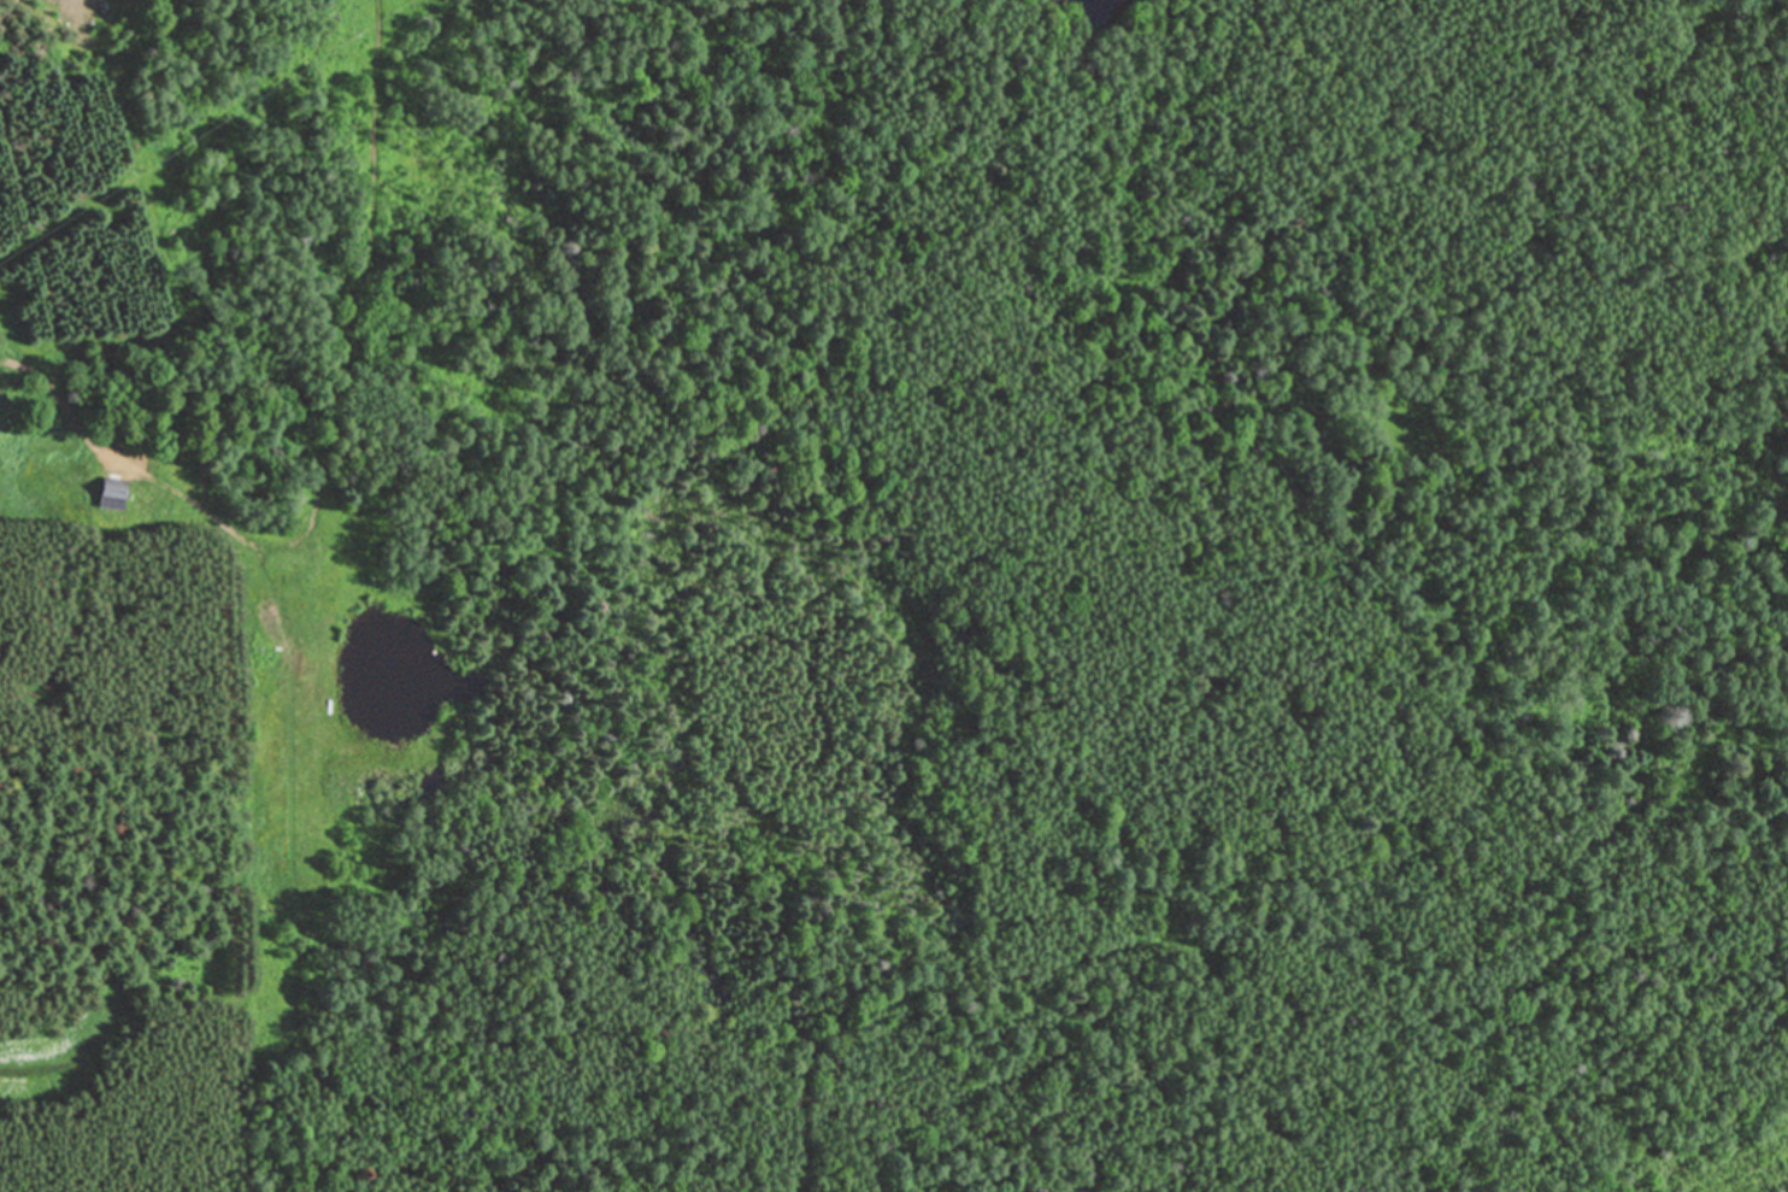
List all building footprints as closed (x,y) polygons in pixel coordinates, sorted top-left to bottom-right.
[(97,504),(122,510),(128,482),(103,476),(97,504)]
